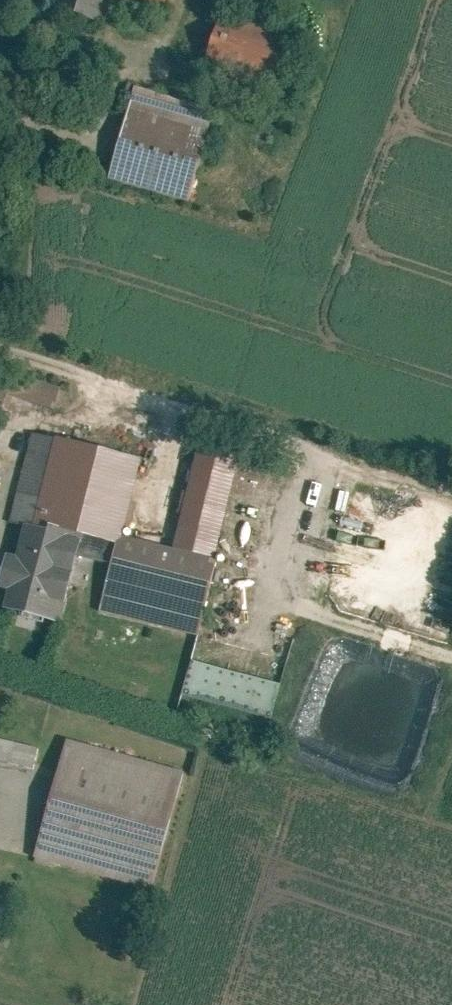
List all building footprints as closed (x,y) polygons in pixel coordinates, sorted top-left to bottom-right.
[(56,5),(99,19),(105,0),(57,0),(56,5)] [(288,98),(300,50),(218,29),(206,76),(288,98)] [(206,115),(133,95),(109,179),(181,200),(206,115)] [(0,374),(0,408),(3,398),(9,377),(0,374)] [(51,412),(58,389),(10,375),(9,377),(3,398),(51,412)] [(134,461),(32,434),(10,517),(22,520),(77,534),(112,543),(114,534),(134,461)] [(194,453),(169,549),(209,559),(234,463),(194,453)] [(158,522),(167,523),(170,499),(162,498),(158,522)] [(0,602),(0,608),(54,622),(77,534),(22,520),(12,556),(1,553),(0,558),(0,588),(3,589),(0,602)] [(169,549),(114,534),(112,543),(95,609),(193,635),(212,560),(209,559),(169,549)] [(190,698),(280,716),(287,681),(197,663),(190,698)] [(176,769),(61,737),(28,856),(143,888),(176,769)] [(0,739),(0,760),(34,767),(39,747),(0,739)]
